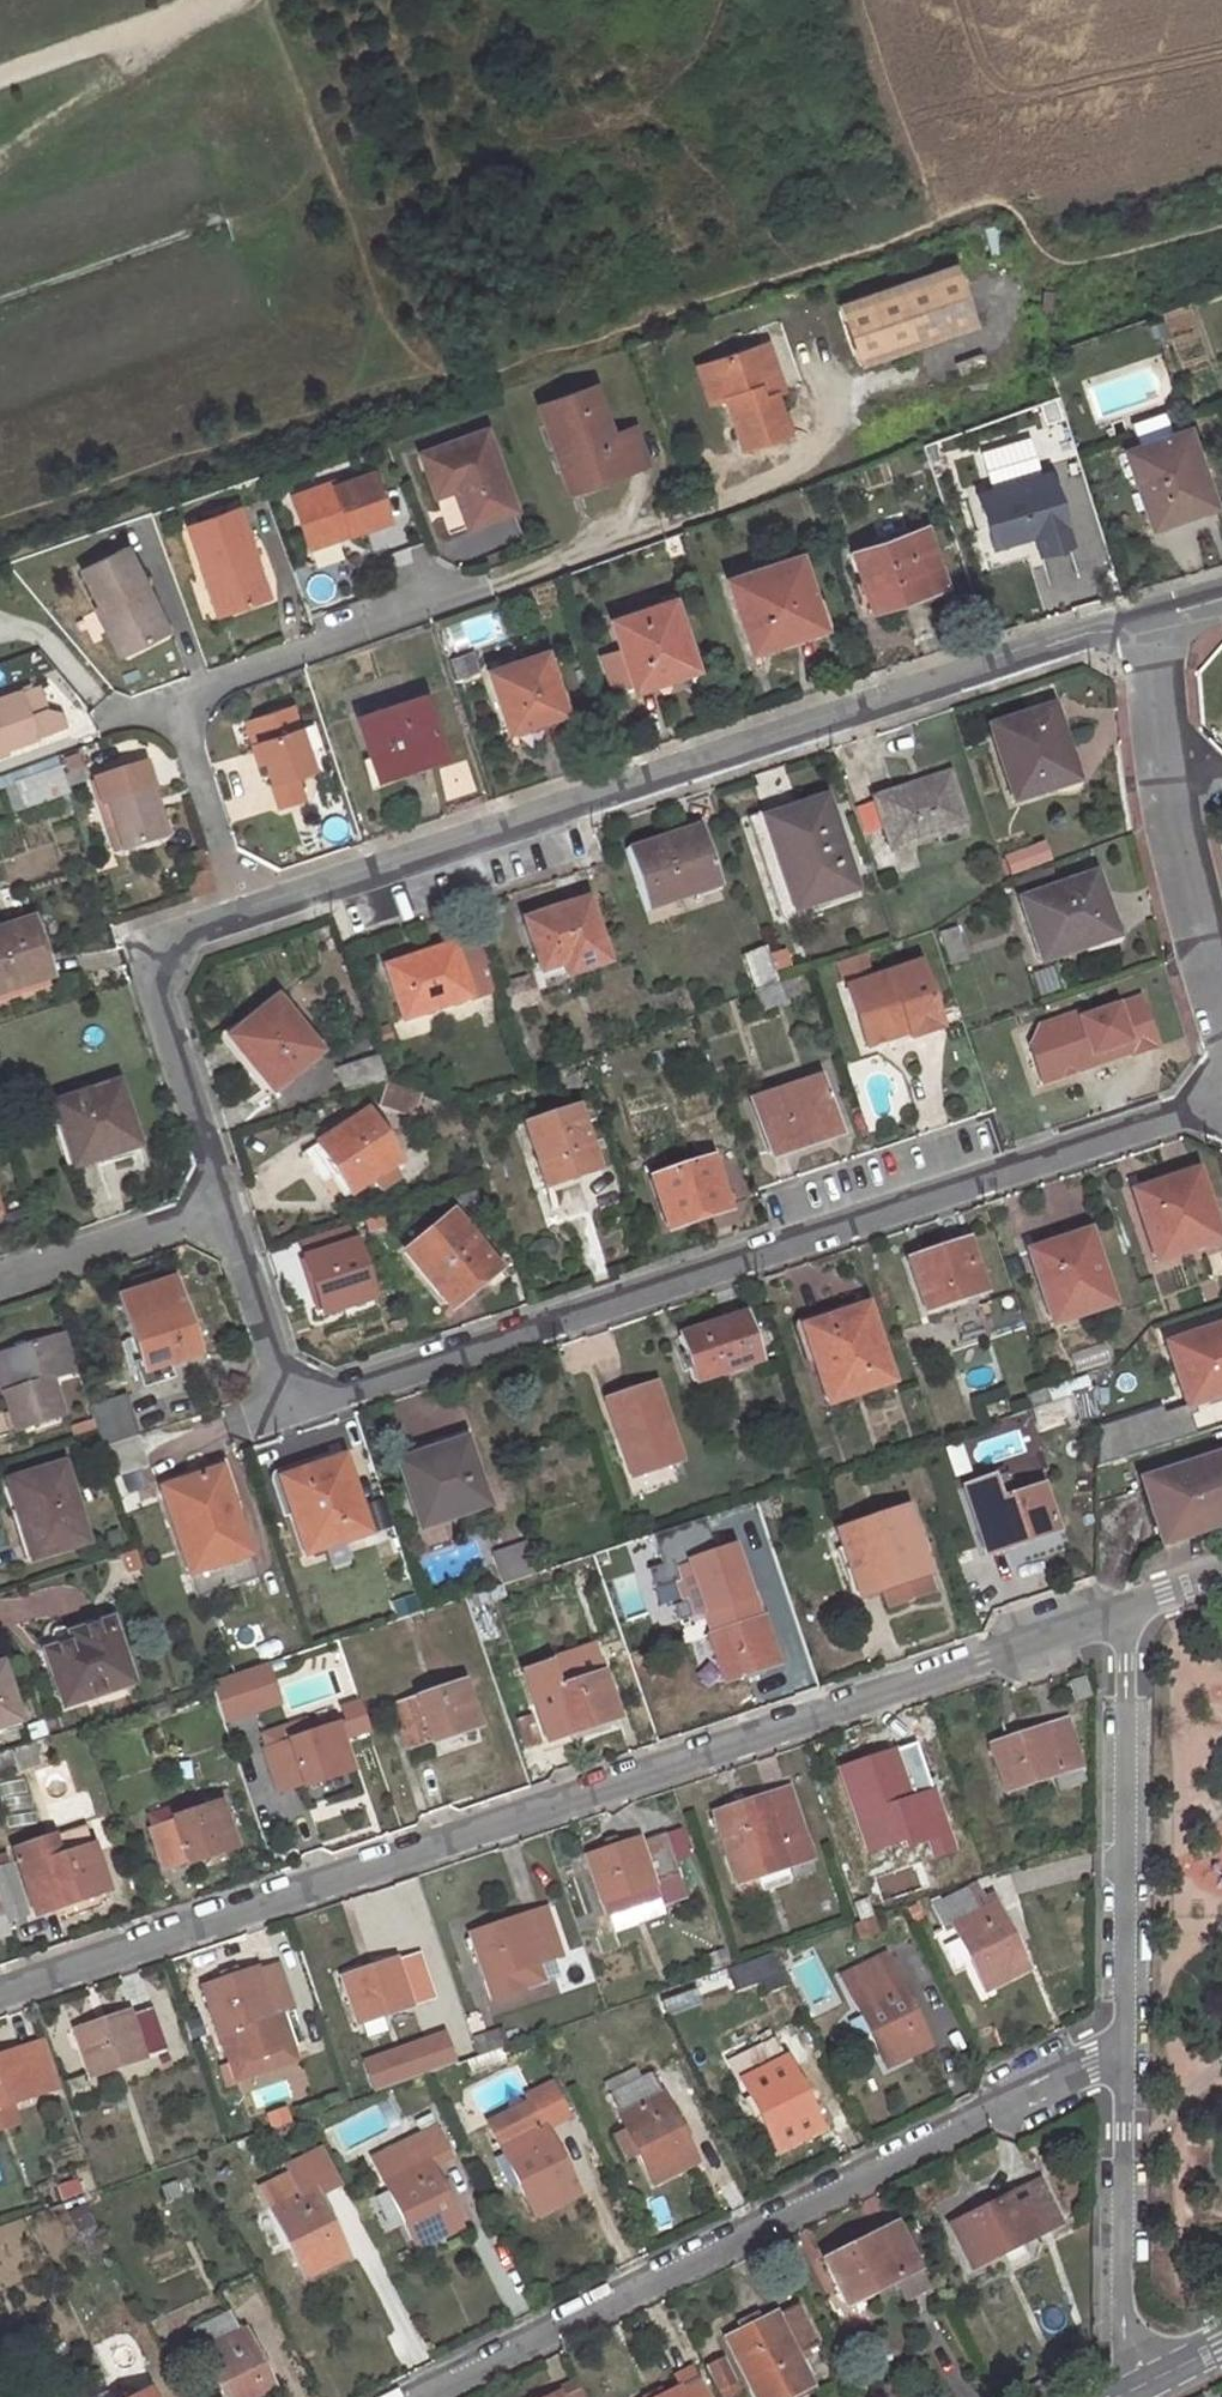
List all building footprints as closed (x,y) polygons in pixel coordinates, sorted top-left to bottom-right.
[(959,262),(842,299),(862,361),(978,322),(959,263),(959,262)] [(789,432),(776,389),(771,391),(764,369),(774,366),(766,341),(707,359),(720,398),(726,396),(742,447),(789,432)] [(981,355),(958,364),(962,376),(986,367),(981,355)] [(698,362),(711,401),(720,398),(707,359),(698,362)] [(764,369),(771,391),(776,389),(785,386),(779,365),(774,366),(764,369)] [(573,444),(586,485),(649,463),(636,426),(614,433),(599,387),(544,405),(559,448),(573,444)] [(1132,441),(1164,429),(1158,414),(1127,427),(1132,441)] [(453,472),(458,488),(471,526),(516,510),(488,429),(423,452),(432,479),(453,472)] [(1211,504),(1185,430),(1134,448),(1160,523),(1211,504)] [(559,448),(573,489),(586,485),(573,444),(559,448)] [(336,482),(294,497),(309,539),(350,525),(353,533),(392,520),(376,471),(337,485),(336,482)] [(432,479),(438,495),(458,488),(453,472),(432,479)] [(1057,547),(1035,473),(975,492),(991,545),(1032,533),(1038,553),(1057,547)] [(273,598),(240,506),(189,524),(206,571),(217,567),(232,612),(273,598)] [(350,525),(309,539),(312,548),(353,533),(350,525)] [(943,582),(925,527),(850,551),(868,607),(943,582)] [(332,542),(301,552),(306,567),(336,557),(332,542)] [(84,566),(104,606),(108,604),(128,644),(130,645),(132,646),(134,647),(137,647),(139,647),(171,631),(127,544),(84,566)] [(818,629),(795,561),(728,583),(751,651),(818,629)] [(232,612),(217,567),(206,571),(222,616),(232,612)] [(691,669),(668,599),(606,620),(630,690),(691,669)] [(97,610),(121,656),(139,647),(137,647),(134,647),(132,646),(130,645),(128,644),(108,604),(104,606),(97,610)] [(567,712),(545,648),(487,669),(509,731),(567,712)] [(65,727),(60,711),(45,707),(37,685),(0,698),(0,750),(65,727)] [(440,755),(421,695),(355,718),(374,777),(440,755)] [(253,718),(282,807),(307,799),(299,773),(315,768),(295,705),(253,718)] [(1072,784),(1048,711),(988,732),(1012,804),(1072,784)] [(63,757),(4,777),(16,813),(75,793),(63,757)] [(106,804),(121,853),(123,852),(162,840),(147,792),(152,791),(144,765),(92,782),(99,806),(106,804)] [(962,824),(945,774),(873,798),(889,849),(962,824)] [(170,837),(155,790),(152,791),(147,792),(162,840),(170,837)] [(852,890),(821,799),(746,825),(777,916),(852,890)] [(121,853),(106,804),(99,806),(97,806),(113,855),(121,853)] [(719,890),(697,826),(624,851),(645,914),(719,890)] [(1002,876),(1043,863),(1037,844),(996,857),(1002,876)] [(1037,961),(1104,940),(1092,904),(1099,902),(1091,877),(1018,900),(1037,961)] [(600,952),(582,901),(521,921),(538,973),(600,952)] [(27,923),(0,932),(0,995),(46,980),(27,923)] [(967,964),(956,931),(936,938),(947,971),(967,964)] [(467,999),(450,946),(382,969),(398,1022),(467,999)] [(846,989),(865,1048),(910,1033),(906,1022),(936,1012),(920,964),(846,989)] [(1028,1082),(1150,1053),(1137,998),(1015,1026),(1028,1082)] [(316,1051),(273,1000),(225,1039),(269,1091),(316,1051)] [(911,1039),(941,1029),(936,1012),(906,1022),(910,1033),(911,1039)] [(334,1069),(342,1094),(385,1080),(377,1055),(334,1069)] [(835,1132),(817,1079),(750,1102),(766,1154),(835,1132)] [(413,1118),(420,1092),(385,1080),(377,1106),(413,1118)] [(138,1147),(118,1084),(51,1105),(71,1168),(138,1147)] [(595,1169),(575,1109),(524,1127),(544,1186),(595,1169)] [(399,1163),(367,1114),(316,1145),(347,1195),(399,1163)] [(725,1207),(709,1159),(648,1180),(664,1228),(725,1207)] [(1216,1241),(1196,1179),(1160,1190),(1157,1184),(1132,1192),(1155,1260),(1216,1241)] [(494,1264),(456,1216),(407,1258),(445,1305),(494,1264)] [(299,1244),(303,1258),(354,1242),(350,1228),(299,1244)] [(1109,1303),(1088,1241),(1052,1252),(1049,1244),(1027,1251),(1050,1321),(1109,1303)] [(373,1300),(354,1242),(303,1258),(322,1316),(373,1300)] [(983,1292),(967,1242),(909,1262),(925,1312),(983,1292)] [(192,1356),(169,1282),(154,1287),(151,1279),(129,1285),(132,1294),(116,1299),(139,1372),(130,1375),(135,1391),(166,1381),(162,1365),(192,1356)] [(890,1386),(865,1309),(836,1318),(841,1333),(807,1344),(829,1406),(890,1386)] [(759,1363),(744,1318),(678,1339),(693,1385),(759,1363)] [(1170,1343),(1190,1404),(1221,1393),(1221,1325),(1170,1343)] [(40,1343),(0,1354),(0,1365),(8,1390),(0,1393),(0,1398),(11,1433),(60,1418),(48,1381),(76,1372),(64,1335),(40,1343)] [(622,1437),(634,1474),(667,1463),(677,1460),(653,1383),(602,1400),(615,1439),(622,1437)] [(1041,1425),(1083,1410),(1077,1393),(1035,1407),(1041,1425)] [(132,1436),(119,1396),(87,1407),(100,1446),(132,1436)] [(100,1446),(109,1476),(141,1466),(132,1436),(100,1446)] [(615,1439),(627,1477),(634,1474),(622,1437),(615,1439)] [(394,1463),(416,1530),(474,1512),(467,1487),(475,1484),(461,1441),(394,1463)] [(1143,1484),(1159,1535),(1221,1515),(1221,1451),(1141,1477),(1143,1484)] [(1095,1499),(1143,1484),(1141,1477),(1134,1455),(1096,1467),(1095,1499)] [(365,1534),(340,1458),(311,1467),(315,1479),(281,1491),(302,1555),(365,1534)] [(82,1541),(57,1463),(11,1479),(23,1515),(16,1518),(29,1558),(82,1541)] [(1054,1528),(1039,1485),(1018,1492),(1010,1470),(964,1484),(987,1551),(1054,1528)] [(244,1558),(217,1471),(158,1490),(185,1577),(244,1558)] [(467,1487),(474,1512),(484,1509),(475,1484),(467,1487)] [(930,1571),(908,1505),(839,1527),(861,1593),(930,1571)] [(488,1557),(498,1586),(531,1575),(522,1546),(488,1557)] [(780,1658),(765,1614),(760,1615),(753,1593),(707,1608),(715,1630),(710,1631),(725,1675),(780,1658)] [(135,1683),(115,1620),(77,1632),(73,1627),(70,1625),(65,1623),(60,1624),(57,1627),(54,1631),(57,1641),(49,1644),(69,1705),(135,1683)] [(617,1713),(603,1671),(557,1685),(549,1661),(525,1668),(547,1736),(617,1713)] [(275,1662),(218,1678),(229,1721),(287,1705),(275,1662)] [(480,1722),(465,1679),(394,1702),(408,1743),(432,1735),(433,1738),(480,1722)] [(364,1699),(345,1706),(356,1737),(376,1730),(364,1699)] [(352,1766),(337,1722),(265,1747),(279,1787),(305,1778),(306,1782),(352,1766)] [(1082,1768),(1068,1724),(989,1751),(1000,1781),(1053,1764),(1062,1792),(1084,1784),(1079,1770),(1082,1768)] [(20,1761),(37,1755),(32,1741),(14,1746),(20,1761)] [(948,1832),(931,1783),(907,1791),(906,1787),(852,1807),(863,1836),(884,1829),(889,1845),(908,1838),(903,1822),(911,1820),(916,1834),(925,1831),(928,1839),(948,1832)] [(812,1853),(788,1785),(710,1811),(734,1879),(756,1872),(785,1862),(787,1862),(793,1874),(811,1869),(806,1856),(812,1853)] [(236,1844),(221,1801),(174,1817),(176,1821),(154,1828),(165,1864),(189,1857),(190,1859),(236,1844)] [(677,1872),(663,1830),(641,1838),(640,1835),(583,1854),(598,1899),(677,1872)] [(108,1888),(93,1845),(20,1869),(35,1912),(108,1888)] [(9,1860),(0,1863),(0,1898),(6,1917),(25,1911),(9,1860)] [(790,1877),(785,1862),(756,1872),(761,1887),(790,1877)] [(1027,1964),(994,1897),(989,1899),(985,1891),(976,1896),(972,1888),(944,1903),(984,1986),(1027,1964)] [(872,1915),(866,1900),(854,1904),(860,1919),(872,1915)] [(556,1951),(542,1909),(524,1916),(522,1912),(465,1932),(480,1977),(556,1951)] [(429,1993),(417,1953),(398,1959),(397,1956),(341,1975),(356,2019),(429,1993)] [(758,1980),(782,1970),(775,1954),(752,1963),(758,1980)] [(930,2044),(884,1955),(842,1975),(887,2066),(930,2044)] [(293,2004),(279,1962),(257,1969),(256,1966),(202,1985),(217,2029),(219,2028),(231,2062),(288,2043),(277,2009),(293,2004)] [(89,2072),(164,2047),(150,2005),(129,2011),(128,2009),(73,2028),(89,2072)] [(817,2126),(768,2027),(727,2047),(776,2147),(817,2126)] [(451,2030),(366,2059),(377,2092),(462,2064),(451,2030)] [(502,2047),(496,2031),(471,2039),(476,2056),(502,2047)] [(39,2041),(0,2053),(0,2104),(53,2085),(39,2041)] [(695,2162),(650,2072),(607,2094),(652,2183),(695,2162)] [(563,2124),(549,2096),(491,2125),(535,2214),(576,2192),(546,2133),(563,2124)] [(449,2157),(435,2127),(372,2158),(416,2247),(461,2225),(432,2165),(449,2157)] [(300,2189),(289,2167),(259,2183),(303,2274),(348,2252),(314,2183),(300,2189)] [(1062,2219),(1039,2177),(949,2222),(970,2264),(1006,2247),(1011,2257),(1029,2249),(1023,2238),(1062,2219)] [(915,2268),(896,2231),(880,2239),(877,2235),(822,2263),(843,2304),(915,2268)] [(816,2343),(788,2285),(768,2295),(765,2289),(714,2314),(747,2378),(816,2343)] [(275,2396),(241,2328),(239,2329),(227,2306),(187,2326),(222,2396),(274,2396),(275,2396)] [(728,2370),(713,2340),(697,2347),(712,2378),(728,2370)] [(697,2377),(657,2396),(707,2396),(697,2377)] [(147,2388),(129,2396),(151,2396),(147,2388)]
